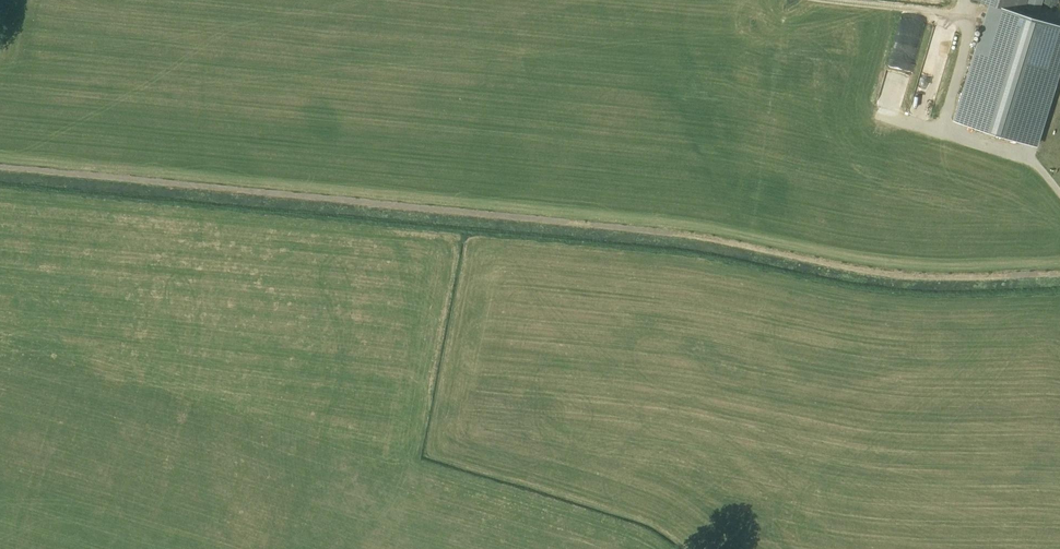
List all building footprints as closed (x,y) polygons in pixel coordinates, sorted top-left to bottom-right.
[(988,4),(953,121),(1039,147),(1059,75),(1059,25),(1024,14),(1026,8),(1028,0),(975,0),(988,4)] [(1026,8),(1039,12),(1043,0),(1028,0),(1026,8)]
